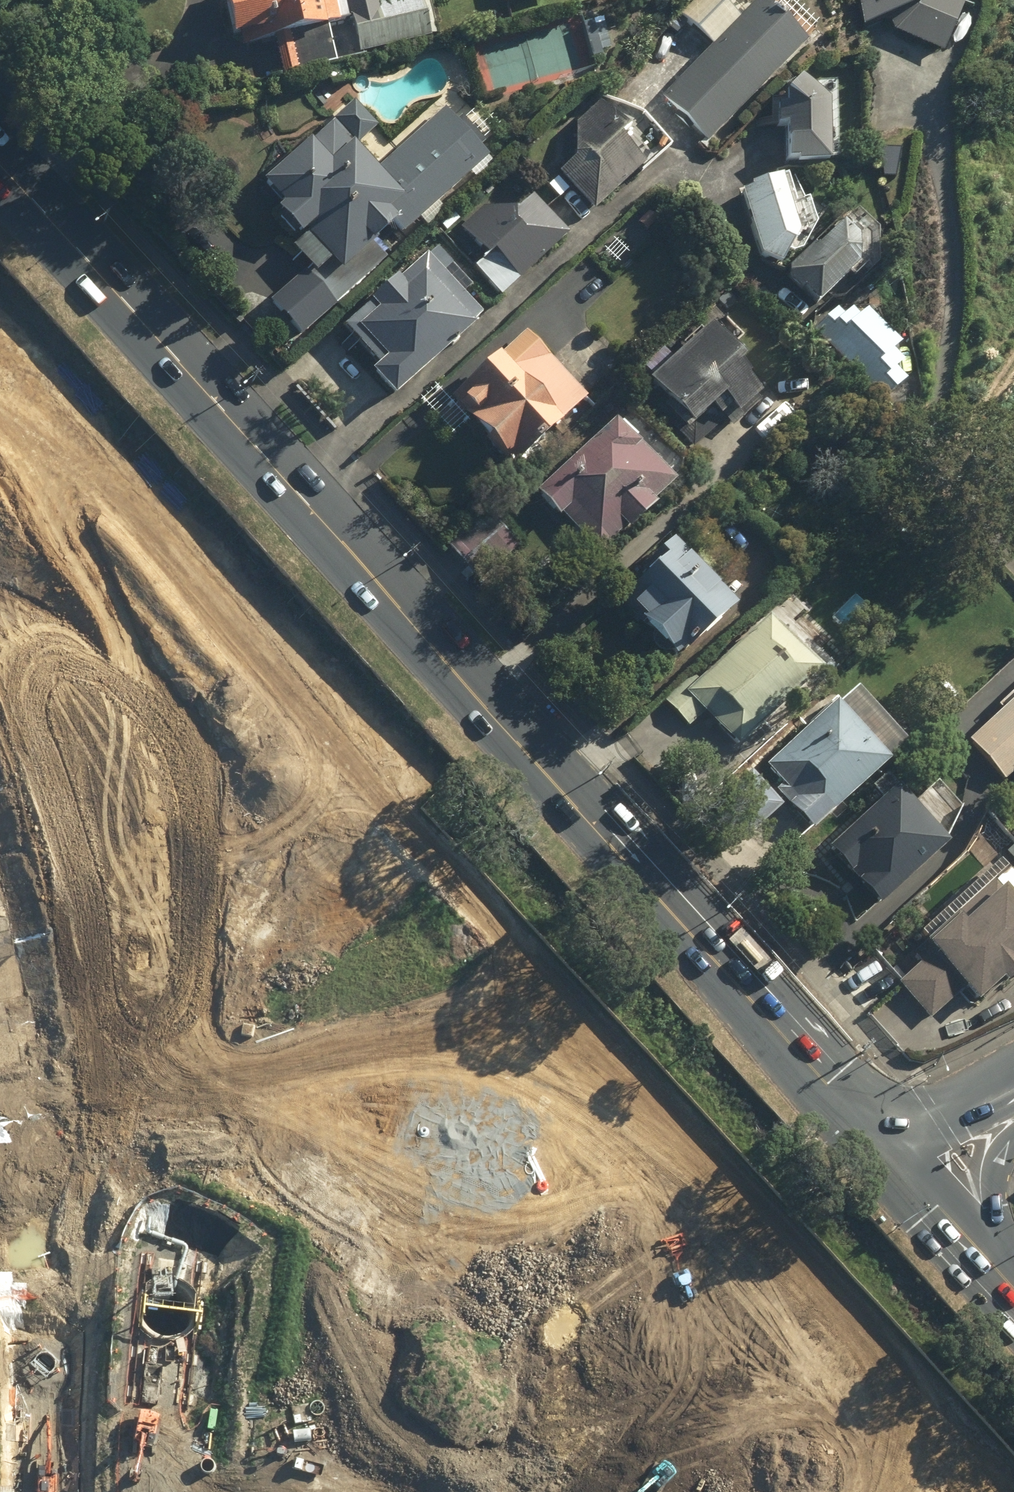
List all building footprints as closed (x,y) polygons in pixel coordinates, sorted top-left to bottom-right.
[(238,36),(248,33),(252,49),(329,30),(342,27),(335,0),(229,0),(238,36)] [(432,5),(385,16),(381,0),(347,0),(353,24),(342,27),(329,30),(337,63),(440,38),(432,5)] [(766,0),(759,0),(666,102),(713,145),(809,39),(766,0)] [(864,29),(914,14),(906,39),(947,53),(965,0),(855,0),(864,29)] [(833,166),(834,105),(804,76),(791,91),(787,104),(785,164),(833,166)] [(502,125),(482,105),(464,122),(448,105),(381,170),(358,146),(376,128),(352,102),(269,182),(289,203),(278,214),(300,237),(293,244),(323,275),(338,261),(347,271),(395,225),(405,235),(422,218),(431,227),(450,209),(441,200),(492,151),(484,142),(502,125)] [(653,165),(600,108),(566,139),(581,156),(562,174),(600,215),(653,165)] [(785,269),(793,268),(808,241),(789,176),(744,189),(764,258),(785,269)] [(510,209),(494,209),(469,233),(491,258),(477,271),(504,299),(571,237),(536,198),(517,216),(510,209)] [(882,248),(855,222),(800,279),(827,306),(882,248)] [(446,272),(428,252),(374,301),(386,315),(367,333),(389,357),(374,371),(399,398),(489,316),(468,294),(476,286),(456,264),(446,272)] [(842,311),(819,331),(884,404),(907,383),(899,374),(908,365),(895,351),(901,346),(862,303),(847,317),(842,311)] [(747,411),(770,389),(711,328),(655,381),(699,427),(731,396),(747,411)] [(595,400),(527,331),(463,393),(480,410),(471,419),(522,471),(595,400)] [(676,479),(619,419),(540,493),(561,515),(566,511),(601,548),(622,528),(630,536),(662,505),(656,498),(676,479)] [(741,605),(678,539),(665,552),(671,559),(626,602),(683,661),(741,605)] [(708,711),(742,746),(822,669),(765,610),(668,703),(691,727),(708,711)] [(969,740),(1008,779),(1013,773),(1013,696),(969,740)] [(896,760),(839,700),(761,775),(818,834),(896,760)] [(953,842),(889,774),(874,789),(885,800),(830,851),(882,908),(953,842)] [(1009,875),(929,946),(936,954),(901,985),(932,1021),(969,988),(981,1001),(1006,979),(1010,983),(1013,980),(1013,880),(1009,875)]
